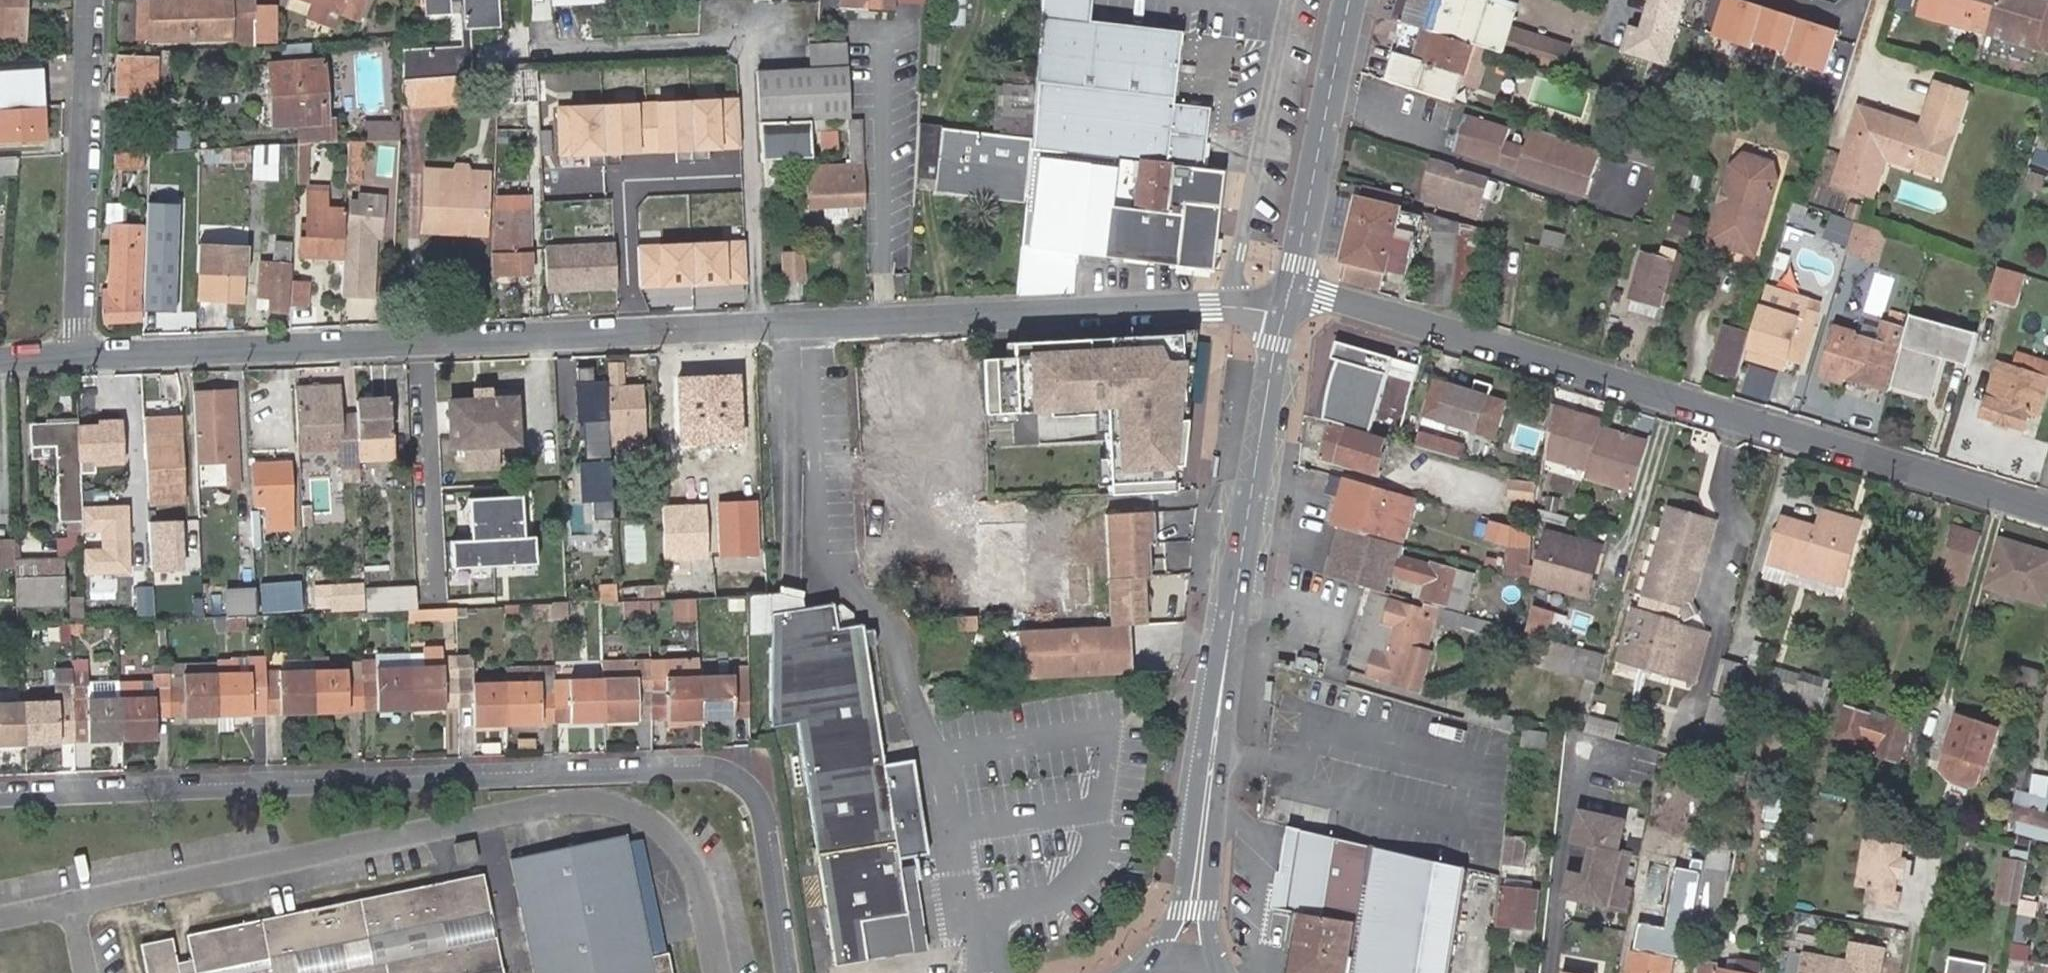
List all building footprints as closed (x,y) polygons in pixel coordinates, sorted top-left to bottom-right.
[(23,37),(24,0),(0,0),(0,36),(23,37)] [(149,39),(150,0),(141,0),(141,39),(149,39)] [(149,39),(228,38),(230,0),(150,0),(149,39)] [(228,38),(228,45),(253,44),(254,9),(254,0),(230,0),(228,38)] [(364,0),(310,0),(311,0),(314,1),(323,5),(338,10),(357,17),(364,0)] [(466,16),(466,32),(491,30),(490,0),(426,0),(427,19),(447,17),(447,3),(465,3),(466,16)] [(841,8),(889,12),(890,0),(841,0),(841,8)] [(946,22),(963,23),(964,0),(947,0),(946,22)] [(1037,32),(1185,49),(1186,38),(1181,37),(1182,31),(1088,22),(1090,0),(1039,0),(1037,32)] [(1394,18),(1401,20),(1406,3),(1412,6),(1413,0),(1399,0),(1394,18)] [(1503,54),(1518,6),(1501,0),(1494,0),(1492,4),(1483,0),(1413,0),(1412,6),(1406,3),(1401,20),(1406,22),(1476,45),(1493,50),(1503,54)] [(1650,2),(1642,30),(1629,26),(1620,53),(1669,68),(1690,0),(1643,0),(1650,2)] [(1744,0),(1724,0),(1711,39),(1755,54),(1759,44),(1788,54),(1788,62),(1825,76),(1840,34),(1744,0)] [(1953,24),(1966,27),(1969,19),(2034,38),(2031,47),(2044,50),(2045,48),(2047,39),(2047,4),(2036,0),(1945,0),(1939,20),(1953,24)] [(323,5),(314,1),(309,13),(334,21),(338,10),(323,5)] [(447,17),(466,16),(465,3),(447,3),(447,17)] [(253,44),(274,42),(275,10),(254,9),(253,44)] [(1969,19),(1966,27),(2031,47),(2034,38),(1969,19)] [(1406,22),(1388,80),(1394,82),(1416,89),(1448,100),(1449,100),(1457,78),(1464,80),(1480,85),(1493,50),(1476,45),(1406,22)] [(1185,49),(1037,32),(1030,140),(1028,148),(1204,167),(1204,162),(1208,162),(1210,142),(1207,142),(1207,133),(1212,133),(1214,111),(1210,110),(1211,105),(1203,105),(1204,99),(1179,96),(1178,101),(1173,100),(1174,93),(1179,93),(1183,69),(1177,68),(1178,62),(1183,63),(1185,49)] [(1511,50),(1583,75),(1586,65),(1569,59),(1571,52),(1557,48),(1558,42),(1540,36),(1538,41),(1516,34),(1511,50)] [(845,46),(820,48),(808,48),(809,68),(819,68),(846,67),(845,46)] [(469,50),(430,52),(432,76),(470,74),(469,50)] [(430,52),(405,53),(406,77),(432,76),(430,52)] [(152,95),(156,58),(118,58),(116,94),(152,95)] [(325,119),(322,67),(330,67),(330,58),(272,62),(274,122),(325,119)] [(41,106),(40,66),(0,69),(0,109),(41,106)] [(846,67),(819,68),(809,68),(758,70),(759,121),(810,120),(812,120),(847,120),(846,67)] [(504,72),(499,72),(499,78),(498,104),(538,102),(537,70),(504,72)] [(1457,78),(1449,100),(1457,103),(1464,80),(1457,78)] [(462,79),(443,80),(445,105),(463,104),(462,79)] [(445,105),(443,80),(403,80),(401,106),(445,105)] [(1968,91),(1938,82),(1923,126),(1862,106),(1837,183),(1874,195),(1887,156),(1890,147),(1944,164),(1968,91)] [(1033,93),(991,89),(985,136),(1030,140),(1033,93)] [(737,98),(555,107),(558,157),(740,148),(737,98)] [(41,106),(0,109),(0,140),(42,137),(41,106)] [(1602,151),(1535,129),(1533,137),(1530,137),(1527,148),(1507,142),(1509,135),(1499,131),(1501,125),(1469,115),(1467,123),(1461,120),(1456,137),(1452,148),(1451,152),(1485,163),(1486,160),(1493,162),(1498,164),(1497,168),(1517,174),(1516,178),(1550,189),(1572,196),(1586,200),(1592,182),(1602,151)] [(810,120),(759,121),(761,153),(811,152),(810,120)] [(860,120),(847,120),(849,167),(807,168),(808,205),(823,205),(824,217),(846,217),(845,204),(859,205),(858,167),(862,166),(860,120)] [(400,135),(399,121),(366,122),(367,137),(400,135)] [(934,132),(916,129),(914,175),(932,176),(934,132)] [(985,136),(916,129),(934,132),(985,141),(985,136)] [(175,132),(158,132),(158,144),(174,145),(175,132)] [(985,141),(934,132),(932,176),(931,192),(950,194),(951,190),(979,192),(985,141)] [(1444,146),(1452,148),(1456,137),(1448,134),(1444,146)] [(1030,140),(985,136),(985,141),(979,192),(1024,197),(1028,148),(1030,140)] [(346,141),(346,139),(325,140),(325,151),(346,149),(346,141)] [(325,151),(325,140),(299,141),(301,179),(310,179),(308,152),(325,151)] [(358,141),(346,141),(346,149),(345,165),(357,166),(358,141)] [(276,145),(254,145),(254,179),(276,179),(276,145)] [(1890,147),(1887,156),(1941,174),(1944,164),(1890,147)] [(248,148),(219,149),(220,161),(248,160),(248,148)] [(1221,169),(1204,167),(1028,148),(1024,197),(1032,198),(1216,218),(1221,169)] [(113,166),(131,165),(131,154),(113,156),(113,166)] [(0,157),(0,172),(16,171),(17,156),(0,157)] [(1728,181),(1772,195),(1777,181),(1773,164),(1746,156),(1732,170),(1728,181)] [(345,165),(345,181),(356,181),(357,166),(345,165)] [(1490,181),(1434,166),(1427,187),(1424,201),(1437,206),(1464,215),(1469,198),(1483,201),(1490,181)] [(424,174),(423,189),(442,190),(443,180),(468,181),(468,188),(478,188),(479,177),(467,176),(464,170),(455,170),(452,175),(424,174)] [(464,221),(463,232),(483,234),(487,177),(479,177),(478,188),(468,188),(468,181),(443,180),(442,190),(423,189),(420,230),(441,231),(441,219),(464,221)] [(1755,255),(1772,195),(1728,181),(1711,242),(1755,255)] [(376,186),(358,185),(357,193),(375,194),(376,186)] [(1363,186),(1360,200),(1398,209),(1401,194),(1363,186)] [(325,191),(307,191),(307,197),(325,199),(325,191)] [(345,231),(377,234),(379,202),(379,195),(375,194),(357,193),(357,201),(348,201),(345,231)] [(339,239),(342,239),(343,210),(325,209),(325,199),(307,197),(305,236),(300,235),(299,254),(298,270),(337,273),(338,257),(339,239)] [(1032,198),(1024,197),(1015,282),(1015,284),(1014,296),(1066,293),(1067,287),(1035,283),(1039,262),(1070,266),(1072,251),(1027,246),(1032,198)] [(1210,268),(1216,218),(1032,198),(1027,246),(1210,268)] [(178,201),(146,200),(142,310),(174,311),(178,201)] [(494,213),(510,213),(525,213),(525,200),(494,201),(494,213)] [(1360,200),(1346,262),(1387,271),(1409,276),(1422,215),(1398,209),(1360,200)] [(493,227),(495,273),(528,271),(527,221),(526,213),(525,213),(510,213),(494,213),(493,214),(493,227)] [(1467,226),(1483,230),(1486,220),(1470,216),(1467,226)] [(1845,235),(1850,220),(1835,216),(1829,230),(1845,235)] [(1483,257),(1504,259),(1506,236),(1483,230),(1467,226),(1429,217),(1428,231),(1432,232),(1428,269),(1426,302),(1477,309),(1483,257)] [(441,231),(463,232),(464,221),(441,219),(441,231)] [(1855,222),(1848,247),(1862,251),(1870,227),(1855,222)] [(115,278),(107,278),(106,288),(102,288),(102,319),(138,319),(137,288),(139,224),(109,224),(108,243),(117,244),(115,278)] [(1884,231),(1870,227),(1862,251),(1877,256),(1884,231)] [(1513,260),(1515,238),(1506,236),(1504,259),(1513,260)] [(744,240),(636,246),(638,290),(747,284),(744,240)] [(614,241),(544,243),(545,293),(615,291),(614,241)] [(276,242),(274,263),(287,264),(289,243),(276,242)] [(108,243),(107,278),(115,278),(117,244),(108,243)] [(1642,252),(1629,295),(1659,304),(1675,250),(1663,246),(1659,257),(1642,252)] [(801,255),(783,256),(784,281),(802,280),(801,255)] [(227,294),(240,294),(242,258),(211,256),(210,274),(204,274),(204,268),(199,267),(198,299),(227,300),(227,294)] [(282,311),(287,264),(274,263),(259,261),(257,279),(270,281),(269,295),(268,309),(282,311)] [(1070,266),(1039,262),(1035,283),(1067,287),(1070,266)] [(1343,278),(1382,287),(1387,271),(1346,262),(1343,278)] [(2026,276),(2004,270),(1998,288),(2020,294),(2026,276)] [(270,281),(257,279),(256,294),(269,295),(270,281)] [(306,281),(291,279),(290,303),(305,304),(306,281)] [(1751,348),(1799,361),(1812,320),(1801,316),(1803,307),(1767,296),(1764,308),(1751,348)] [(1970,362),(1978,336),(1909,316),(1892,380),(1928,392),(1941,354),(1970,362)] [(1842,374),(1883,386),(1900,326),(1884,321),(1877,342),(1854,335),(1856,329),(1841,325),(1827,375),(1841,380),(1842,374)] [(1741,374),(1753,330),(1729,324),(1716,367),(1741,374)] [(1036,334),(1038,370),(1032,370),(1033,405),(1051,404),(1051,400),(1102,398),(1102,402),(1114,402),(1116,439),(1104,440),(1107,494),(1176,490),(1196,327),(1036,334)] [(1010,357),(979,358),(980,406),(1033,405),(1032,370),(1038,370),(1036,334),(1009,336),(1010,357)] [(1326,408),(1324,419),(1372,432),(1389,373),(1390,374),(1396,357),(1339,340),(1334,358),(1339,360),(1337,367),(1334,376),(1331,387),(1329,397),(1326,408)] [(2043,392),(2047,379),(2047,374),(1998,360),(1992,377),(1982,416),(2023,427),(2029,404),(2039,406),(2043,392)] [(607,386),(604,386),(607,443),(640,442),(637,386),(621,386),(620,364),(606,364),(607,386)] [(738,373),(675,376),(678,445),(741,442),(738,373)] [(1437,379),(1428,413),(1495,432),(1505,399),(1437,379)] [(312,387),(294,387),(296,433),(339,431),(339,443),(340,463),(357,463),(356,457),(355,415),(341,416),(339,386),(327,386),(312,387)] [(192,391),(194,460),(219,459),(220,485),(232,484),(233,484),(235,484),(233,459),(230,390),(192,391)] [(458,442),(521,439),(518,395),(454,400),(458,442)] [(385,399),(354,400),(355,415),(356,457),(387,456),(385,399)] [(1552,403),(1546,455),(1588,468),(1600,427),(1602,419),(1583,413),(1581,419),(1573,416),(1575,410),(1552,403)] [(1581,419),(1583,413),(1575,410),(1573,416),(1581,419)] [(76,428),(76,423),(32,424),(32,446),(54,445),(57,523),(79,523),(77,460),(76,428)] [(1374,436),(1332,423),(1323,456),(1365,468),(1379,472),(1389,440),(1374,436)] [(142,427),(145,493),(179,492),(178,482),(175,433),(175,425),(142,427)] [(119,426),(76,428),(77,460),(118,458),(119,426)] [(1402,427),(1399,439),(1413,443),(1416,431),(1402,427)] [(1588,468),(1586,475),(1633,490),(1647,442),(1628,436),(1626,441),(1616,437),(1618,432),(1600,427),(1588,468)] [(1422,430),(1418,446),(1459,457),(1463,443),(1422,430)] [(339,431),(296,433),(297,445),(339,443),(339,431)] [(1628,436),(1618,432),(1616,437),(1626,441),(1628,436)] [(584,500),(599,500),(599,514),(616,514),(617,459),(585,458),(584,500)] [(288,463),(251,465),(254,517),(266,517),(267,531),(291,530),(288,463)] [(1514,478),(1511,497),(1538,500),(1541,482),(1514,478)] [(1339,504),(1333,526),(1338,528),(1378,538),(1398,544),(1414,497),(1347,479),(1343,494),(1355,498),(1353,502),(1369,506),(1368,512),(1339,504)] [(536,493),(469,497),(471,538),(452,539),(454,567),(539,563),(536,493)] [(1355,498),(1343,494),(1339,504),(1368,512),(1369,506),(1353,502),(1355,498)] [(1563,496),(1551,494),(1548,508),(1560,511),(1563,496)] [(726,553),(755,552),(755,543),(752,499),(719,501),(721,544),(722,553),(726,553)] [(662,505),(663,568),(704,568),(703,504),(662,505)] [(128,505),(81,506),(82,532),(101,532),(101,549),(84,549),(84,575),(130,574),(128,505)] [(1681,598),(1704,517),(1670,507),(1646,588),(1681,598)] [(1104,576),(1139,575),(1148,575),(1147,557),(1147,541),(1151,541),(1149,510),(1126,511),(1101,512),(1104,576)] [(981,604),(1041,608),(1047,517),(987,513),(981,604)] [(1860,524),(1823,513),(1820,528),(1781,517),(1769,561),(1817,576),(1842,584),(1860,524)] [(1690,601),(1714,519),(1704,517),(1681,598),(1690,601)] [(181,521),(148,522),(150,571),(183,570),(181,521)] [(1489,537),(1510,543),(1518,546),(1512,566),(1520,569),(1529,532),(1493,521),(1489,537)] [(1942,584),(1965,591),(1982,533),(1956,525),(1943,561),(1948,562),(1942,584)] [(1338,528),(1336,535),(1404,554),(1406,546),(1398,544),(1378,538),(1338,528)] [(1550,533),(1537,583),(1592,598),(1606,549),(1550,533)] [(1336,535),(1325,574),(1385,590),(1390,573),(1398,576),(1428,585),(1424,597),(1448,603),(1456,569),(1433,562),(1432,565),(1404,556),(1404,554),(1336,535)] [(1999,539),(1988,577),(2016,585),(2013,593),(2042,601),(2047,581),(2047,554),(1999,539)] [(75,540),(55,541),(56,554),(75,554),(75,540)] [(11,571),(11,542),(0,542),(0,572),(11,571)] [(1518,546),(1510,543),(1504,563),(1512,566),(1518,546)] [(61,603),(61,557),(36,559),(37,579),(15,579),(15,604),(61,603)] [(36,559),(14,559),(15,579),(37,579),(36,559)] [(1817,576),(1769,561),(1766,570),(1768,571),(1815,584),(1817,576)] [(1507,574),(1532,581),(1532,574),(1509,567),(1507,574)] [(1456,569),(1448,603),(1465,607),(1473,573),(1456,569)] [(1139,575),(1104,576),(1106,625),(1107,625),(1124,624),(1140,624),(1139,575)] [(1988,577),(1985,585),(2013,593),(2016,585),(1988,577)] [(404,609),(413,609),(413,602),(413,595),(413,591),(412,587),(412,583),(362,585),(363,593),(364,610),(404,609)] [(621,596),(660,595),(660,584),(621,585),(621,596)] [(596,585),(597,602),(598,602),(615,601),(615,585),(596,585)] [(1646,588),(1640,611),(1679,622),(1678,623),(1679,624),(1680,619),(1695,614),(1690,601),(1681,598),(1646,588)] [(358,589),(332,590),(332,603),(358,602),(358,589)] [(223,615),(241,615),(254,614),(253,600),(253,590),(222,591),(223,615)] [(833,627),(830,610),(829,601),(799,605),(797,595),(774,590),(766,591),(745,591),(745,596),(744,633),(768,633),(767,699),(770,724),(794,720),(813,847),(810,847),(812,865),(816,864),(832,964),(865,959),(859,921),(905,914),(897,866),(896,859),(883,781),(860,644),(872,642),(870,629),(858,631),(857,623),(841,626),(833,627)] [(1373,594),(1352,669),(1422,687),(1433,649),(1428,648),(1435,622),(1425,618),(1428,610),(1373,594)] [(254,614),(303,612),(303,598),(253,600),(254,614)] [(679,617),(694,617),(693,598),(678,599),(679,617)] [(678,599),(672,599),(673,623),(694,623),(694,617),(679,617),(678,599)] [(644,600),(627,600),(628,620),(645,620),(644,600)] [(80,601),(68,602),(69,620),(80,620),(80,601)] [(549,616),(548,604),(524,605),(524,617),(549,616)] [(1462,612),(1430,604),(1428,610),(1425,618),(1435,622),(1458,628),(1462,612)] [(1526,630),(1545,635),(1549,607),(1528,605),(1526,630)] [(413,609),(404,609),(404,619),(451,617),(451,607),(413,609)] [(838,609),(830,610),(833,627),(841,626),(838,609)] [(1640,611),(1633,609),(1619,658),(1693,679),(1707,632),(1679,624),(1678,623),(1679,622),(1640,611)] [(1497,622),(1462,612),(1458,628),(1493,637),(1497,622)] [(223,615),(216,616),(216,625),(241,625),(241,615),(223,615)] [(976,616),(957,617),(957,630),(977,630),(976,616)] [(1011,630),(1013,679),(1125,674),(1124,624),(1107,625),(1106,625),(1011,630)] [(1578,648),(1506,628),(1499,651),(1572,671),(1578,648)] [(9,741),(9,736),(37,734),(37,740),(106,737),(106,732),(133,731),(132,736),(153,736),(152,714),(201,713),(201,707),(228,706),(227,712),(297,710),(297,704),(324,704),(323,709),(394,707),(393,702),(420,701),(420,707),(470,705),(470,722),(489,721),(489,716),(517,715),(517,721),(586,719),(586,713),(614,712),(613,717),(663,715),(683,715),(683,709),(710,709),(710,714),(744,712),(743,686),(743,679),(729,680),(728,675),(696,676),(695,662),(598,665),(598,679),(565,680),(565,692),(551,693),(536,694),(535,681),(502,682),(469,683),(469,677),(454,677),(439,678),(439,667),(438,657),(438,647),(405,649),(406,668),(372,668),(373,680),(358,681),(344,681),(343,669),(276,671),(276,683),(260,684),(259,658),(246,658),(246,660),(246,672),(214,673),(180,674),(181,686),(166,687),(152,688),(152,698),(118,699),(84,700),(85,711),(71,712),(55,713),(54,701),(0,702),(0,741),(9,741)] [(1599,679),(1607,653),(1594,649),(1587,676),(1599,679)] [(454,677),(453,656),(438,657),(439,667),(439,678),(454,677)] [(454,677),(469,677),(468,656),(453,656),(454,677)] [(1296,659),(1294,668),(1315,675),(1318,666),(1316,662),(1300,658),(1296,659)] [(1719,684),(1744,693),(1750,674),(1752,666),(1726,658),(1719,684)] [(372,659),(357,660),(358,681),(373,680),(372,668),(372,659)] [(246,660),(213,661),(214,673),(246,672),(246,660)] [(357,660),(342,660),(343,669),(344,681),(358,681),(357,660)] [(2037,686),(2041,671),(2016,663),(2012,678),(2037,686)] [(550,665),(502,667),(502,682),(535,681),(536,694),(551,693),(551,680),(550,665)] [(165,666),(152,667),(152,683),(152,688),(166,687),(165,666)] [(180,666),(165,666),(166,687),(181,686),(180,674),(180,666)] [(727,668),(728,675),(729,680),(743,679),(742,668),(727,668)] [(1796,686),(1750,674),(1744,693),(1790,707),(1796,686)] [(565,680),(551,680),(551,693),(565,692),(565,680)] [(152,683),(117,684),(118,699),(152,698),(152,688),(152,683)] [(1739,704),(1713,695),(1698,744),(1725,751),(1739,704)] [(70,700),(54,701),(55,713),(71,712),(70,700)] [(84,700),(70,700),(71,712),(85,711),(84,700)] [(1514,735),(1515,716),(1474,703),(1469,721),(1514,735)] [(1908,726),(1888,720),(1886,726),(1866,721),(1867,715),(1846,708),(1837,738),(1878,750),(1876,757),(1897,763),(1908,726)] [(227,712),(215,712),(216,728),(228,727),(227,712)] [(697,722),(697,715),(683,715),(663,715),(664,724),(697,722)] [(1886,726),(1888,720),(1867,715),(1866,721),(1886,726)] [(1588,716),(1584,731),(1614,738),(1617,724),(1588,716)] [(1958,717),(1943,765),(1943,771),(1951,782),(1967,787),(1981,783),(1983,776),(1997,728),(1958,717)] [(1919,757),(1915,770),(1926,772),(1930,760),(1919,757)] [(1926,772),(1915,770),(1910,787),(1921,791),(1926,772)] [(912,776),(883,781),(896,859),(925,854),(912,776)] [(2015,801),(2040,809),(2043,799),(2018,792),(2015,801)] [(1735,812),(1738,798),(1726,795),(1723,810),(1735,812)] [(2047,839),(2047,811),(2040,809),(2015,801),(2010,816),(2021,818),(2018,830),(2047,839)] [(1627,852),(1616,850),(1623,820),(1579,810),(1573,840),(1591,845),(1588,865),(1579,863),(1577,874),(1570,873),(1566,896),(1624,909),(1628,887),(1620,886),(1627,852)] [(1469,868),(1301,828),(1294,871),(1289,900),(1295,911),(1314,914),(1458,939),(1469,868)] [(1506,874),(1530,876),(1534,835),(1510,833),(1506,874)] [(531,972),(665,972),(660,953),(658,953),(646,957),(621,835),(508,858),(531,972)] [(1901,844),(1866,838),(1858,886),(1870,888),(1867,903),(1896,908),(1898,893),(1893,892),(1901,844)] [(635,841),(623,843),(646,957),(658,953),(635,841)] [(1709,849),(1689,845),(1675,925),(1694,929),(1709,849)] [(2020,900),(2026,864),(2006,860),(1999,897),(2020,900)] [(912,863),(897,866),(905,914),(859,921),(865,959),(926,950),(912,863)] [(1707,866),(1696,926),(1719,931),(1730,870),(1707,866)] [(1289,900),(1294,871),(1281,869),(1274,907),(1295,911),(1289,900)] [(1489,873),(1470,869),(1458,939),(1476,942),(1489,873)] [(484,872),(361,897),(369,937),(265,958),(268,972),(319,972),(497,937),(484,872)] [(265,958),(369,937),(361,897),(183,933),(188,958),(191,972),(265,958)] [(2035,906),(2020,903),(2018,911),(2033,914),(2035,906)] [(1458,939),(1314,914),(1295,911),(1299,918),(1289,972),(1453,972),(1458,939)] [(174,969),(172,961),(167,936),(136,943),(142,972),(175,972),(174,969)] [(497,937),(319,972),(481,972),(503,969),(497,937)] [(1458,939),(1453,972),(1470,972),(1476,942),(1458,939)] [(1667,957),(1653,954),(1655,941),(1639,939),(1636,951),(1632,972),(1664,972),(1667,957)] [(1883,950),(1851,944),(1848,963),(1803,956),(1800,972),(1879,972),(1883,950)] [(2027,950),(2012,946),(2010,957),(2025,960),(2027,950)] [(1987,962),(1951,956),(1947,972),(1985,972),(1987,962)] [(1667,957),(1664,972),(1671,972),(1674,958),(1667,957)] [(2025,960),(2010,957),(2008,967),(2007,972),(2023,972),(2025,960)] [(174,969),(175,972),(189,972),(191,972),(188,958),(172,961),(174,969)] [(1719,970),(1721,963),(1704,960),(1702,972),(1736,972),(1719,970)] [(2025,960),(2023,972),(2033,972),(2036,961),(2025,960)] [(1760,965),(1740,961),(1737,972),(1759,972),(1760,965)]
